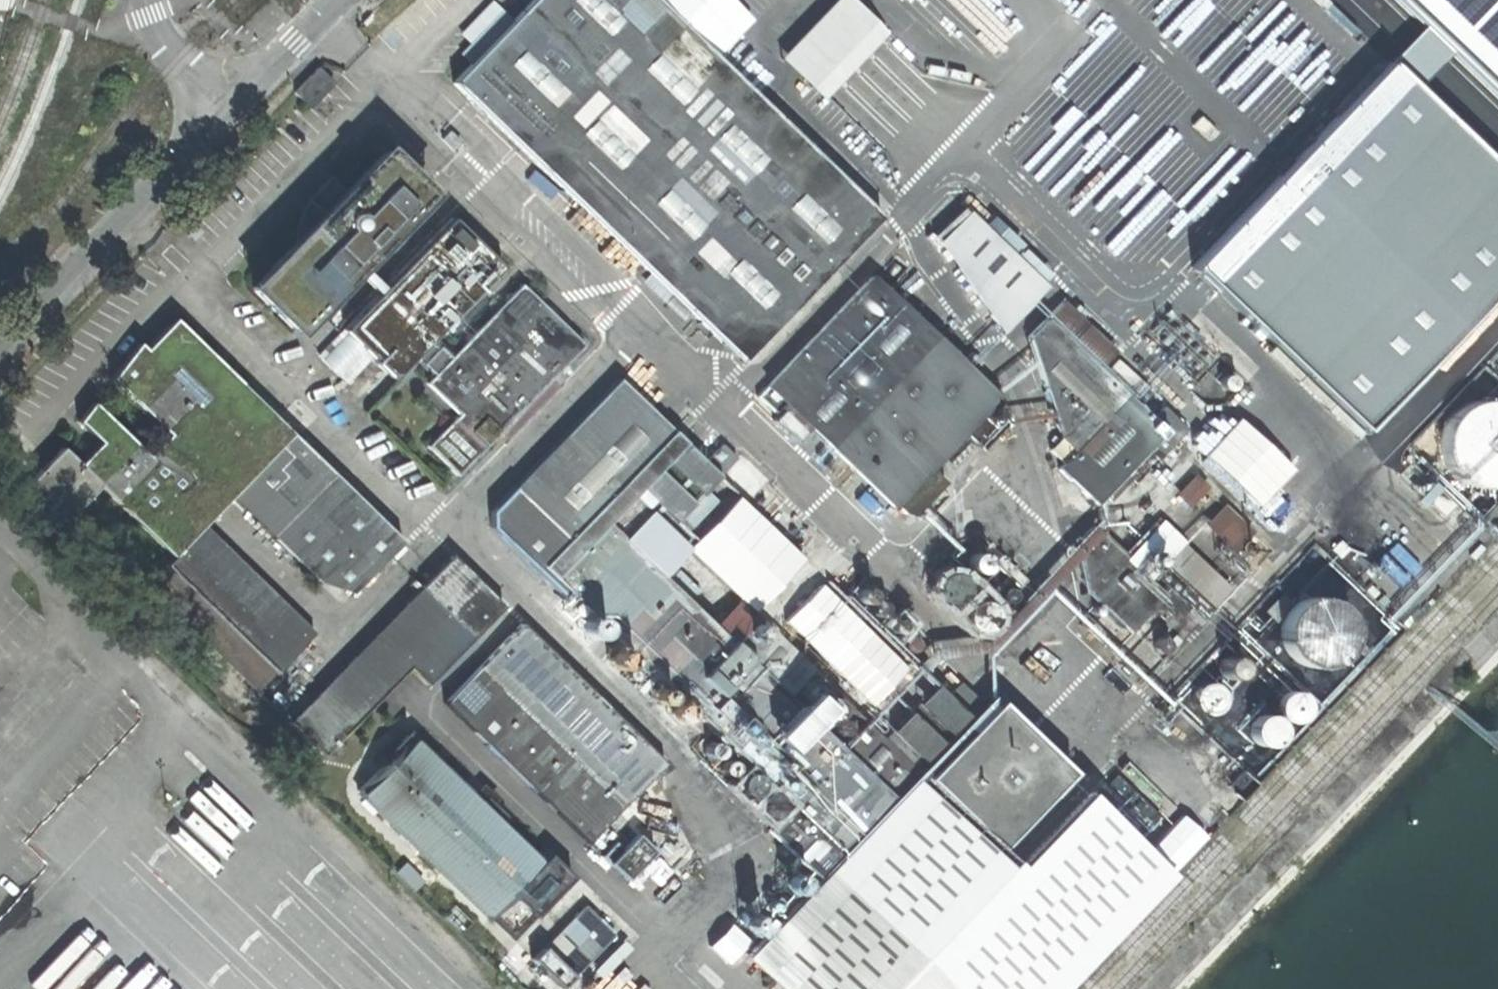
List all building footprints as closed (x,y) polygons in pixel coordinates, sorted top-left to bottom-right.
[(737,360),(877,215),(655,0),(527,0),(450,82),(737,360)] [(816,97),(877,35),(842,0),(828,0),(775,56),(816,97)] [(1121,16),(1014,123),(1088,198),(1196,90),(1121,16)] [(1193,264),(1367,433),(1497,295),(1497,171),(1387,63),(1193,264)] [(309,104),(334,84),(321,67),(296,87),(309,104)] [(304,210),(313,220),(246,286),(289,330),(422,197),(379,156),(340,192),(331,184),(304,210)] [(1002,329),(1042,288),(967,215),(935,244),(994,333),(1002,329)] [(445,219),(340,328),(370,358),(391,380),(495,272),(445,219)] [(992,400),(868,277),(759,390),(885,513),(889,510),(899,516),(908,516),(937,484),(925,471),(992,400)] [(510,287),(422,383),(454,415),(421,450),(451,477),(574,345),(510,287)] [(1134,480),(1139,484),(1186,433),(1158,411),(1148,421),(1095,370),(1111,354),(1057,303),(1021,335),(1052,433),(1058,441),(1045,457),(1092,503),(1100,496),(1109,504),(1134,480)] [(104,447),(84,468),(104,487),(177,557),(206,528),(234,498),(294,437),(176,324),(148,353),(141,347),(109,381),(169,438),(149,458),(96,407),(81,424),(104,447)] [(341,385),(370,358),(340,328),(313,356),(341,385)] [(506,488),(535,517),(505,548),(533,571),(537,568),(780,802),(751,832),(808,889),(741,958),(773,988),(1061,988),(1166,879),(983,706),(979,711),(953,686),(942,697),(715,479),(731,463),(717,449),(700,464),(612,379),(506,488)] [(1339,450),(1266,380),(1197,452),(1270,522),(1339,450)] [(1494,397),(1478,397),(1463,402),(1450,412),(1442,426),(1438,441),(1439,457),(1446,472),(1457,484),(1471,491),(1487,494),(1497,492),(1497,398),(1494,397)] [(405,543),(294,437),(234,498),(325,584),(357,594),(405,543)] [(104,487),(84,468),(65,450),(51,464),(29,488),(67,525),(104,487)] [(1205,487),(1195,476),(1177,494),(1187,505),(1205,487)] [(1220,504),(1212,512),(1241,539),(1249,531),(1220,504)] [(1161,519),(1126,557),(1149,578),(1164,561),(1214,607),(1234,585),(1161,519)] [(318,636),(206,528),(177,557),(148,588),(260,696),(318,636)] [(1158,593),(1095,533),(1072,558),(1080,590),(1122,633),(1158,593)] [(293,724),(327,757),(412,670),(432,688),(506,612),(453,560),(293,724)] [(948,569),(938,571),(929,581),(930,592),(936,600),(946,603),(957,599),(962,587),(958,575),(948,569)] [(836,587),(844,587),(849,582),(849,578),(845,572),(838,570),(832,575),(832,581),(836,587)] [(853,606),(862,606),(866,602),(866,597),(862,591),(856,590),(850,594),(849,600),(853,606)] [(1296,661),(1309,665),(1320,665),(1333,660),(1342,650),(1347,634),(1345,618),(1334,604),(1320,597),(1302,599),(1288,607),(1281,619),(1279,637),(1284,651),(1296,661)] [(976,601),(966,603),(958,613),(958,623),(964,631),(974,634),(986,630),(991,618),(987,606),(976,601)] [(868,620),(876,620),(880,616),(881,611),(877,605),(870,604),(864,608),(863,614),(868,620)] [(887,636),(895,636),(899,631),(900,626),(896,620),(889,619),(883,624),(882,629),(887,636)] [(513,627),(438,706),(582,844),(658,765),(513,627)] [(902,652),(910,652),(915,647),(915,643),(911,637),(904,636),(898,640),(897,646),(902,652)] [(1241,667),(1236,659),(1228,657),(1219,661),(1215,671),(1219,680),(1230,683),(1239,678),(1241,667)] [(1209,694),(1204,686),(1196,684),(1187,688),(1183,697),(1187,707),(1198,710),(1207,704),(1209,694)] [(1300,696),(1288,692),(1280,697),(1275,706),(1277,715),(1285,723),(1296,723),(1305,715),(1306,705),(1300,696)] [(1272,727),(1267,719),(1258,717),(1250,721),(1246,731),(1250,740),(1261,744),(1270,738),(1272,727)] [(485,918),(535,864),(405,740),(354,794),(485,918)] [(624,881),(652,852),(635,836),(621,850),(613,842),(598,857),(624,881)] [(586,943),(565,922),(530,958),(551,978),(586,943)]
